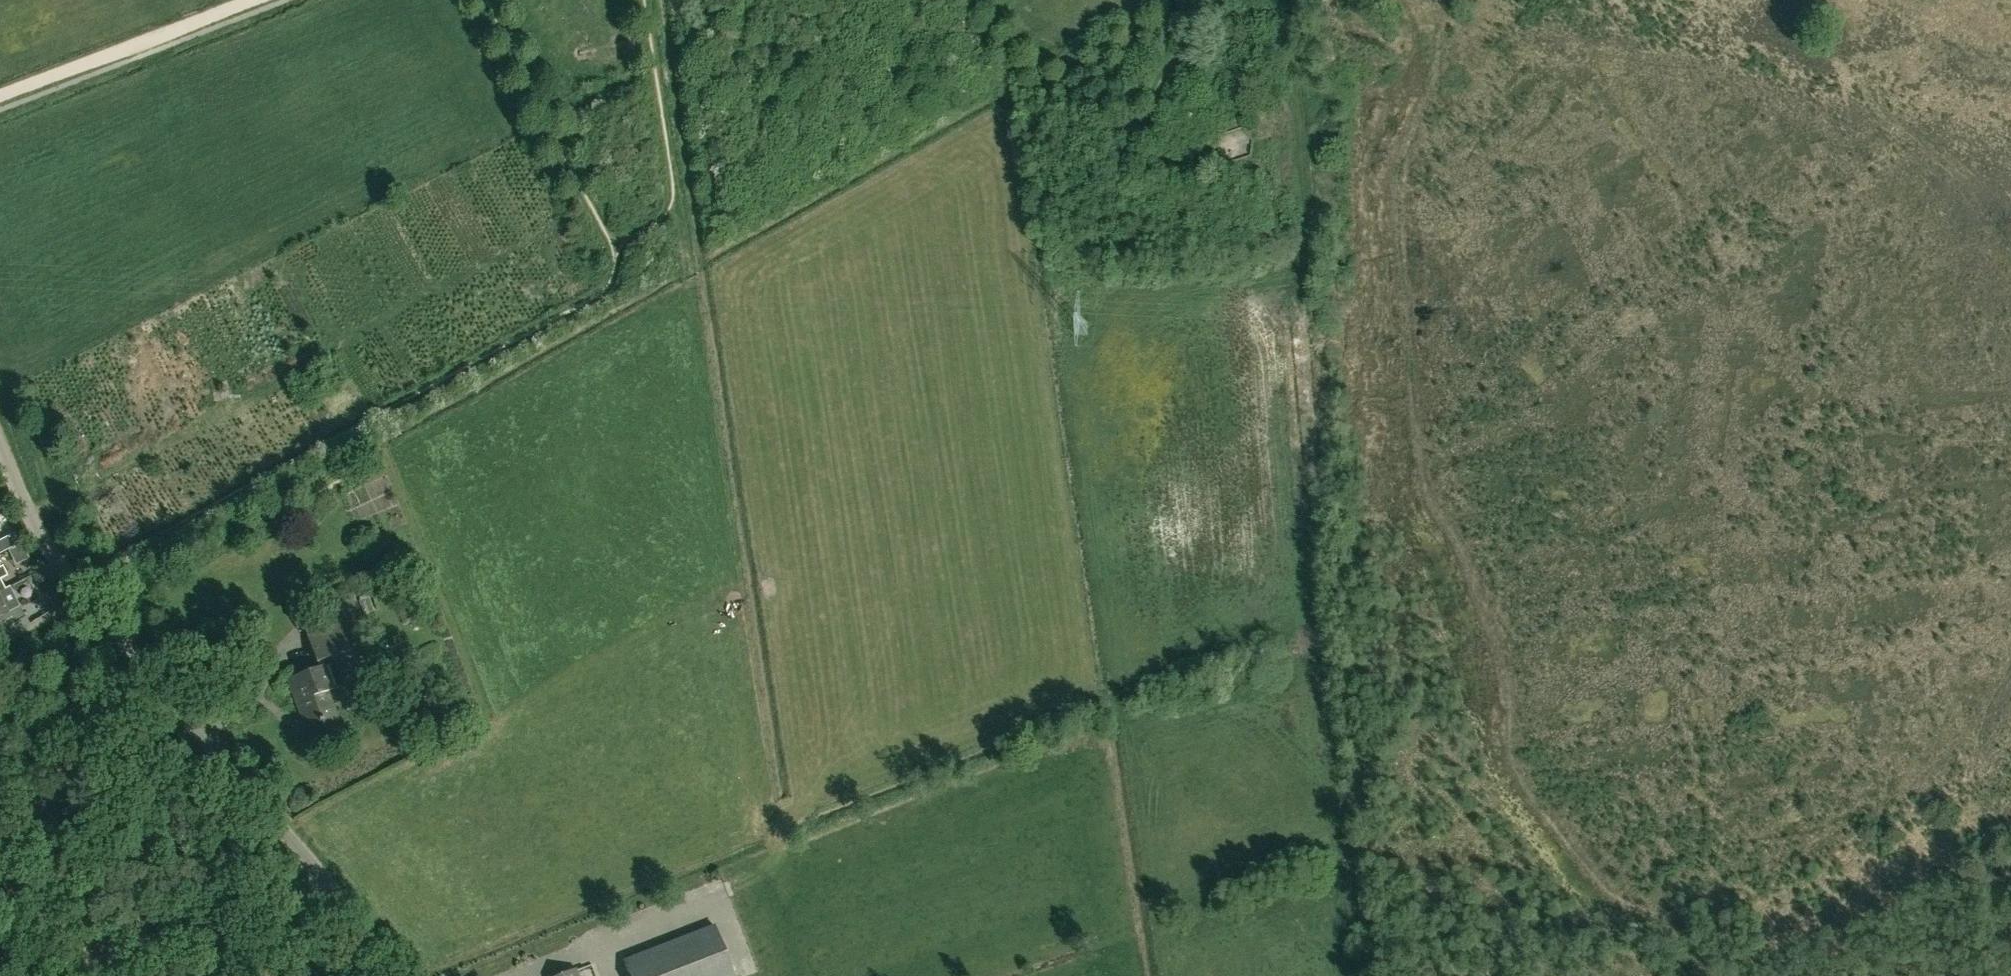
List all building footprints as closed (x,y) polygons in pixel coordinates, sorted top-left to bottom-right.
[(1215,127),(1223,143),(1246,132),(1238,115),(1215,127)] [(13,541),(22,541),(21,526),(0,527),(0,555),(14,554),(13,541)] [(10,587),(5,589),(0,592),(0,622),(4,630),(26,617),(10,587)] [(317,662),(353,648),(340,616),(305,629),(317,662)] [(311,744),(344,732),(328,689),(338,686),(329,663),(288,678),(311,744)] [(356,697),(344,702),(350,716),(361,711),(356,697)] [(715,926),(623,961),(629,975),(734,975),(715,926)]
